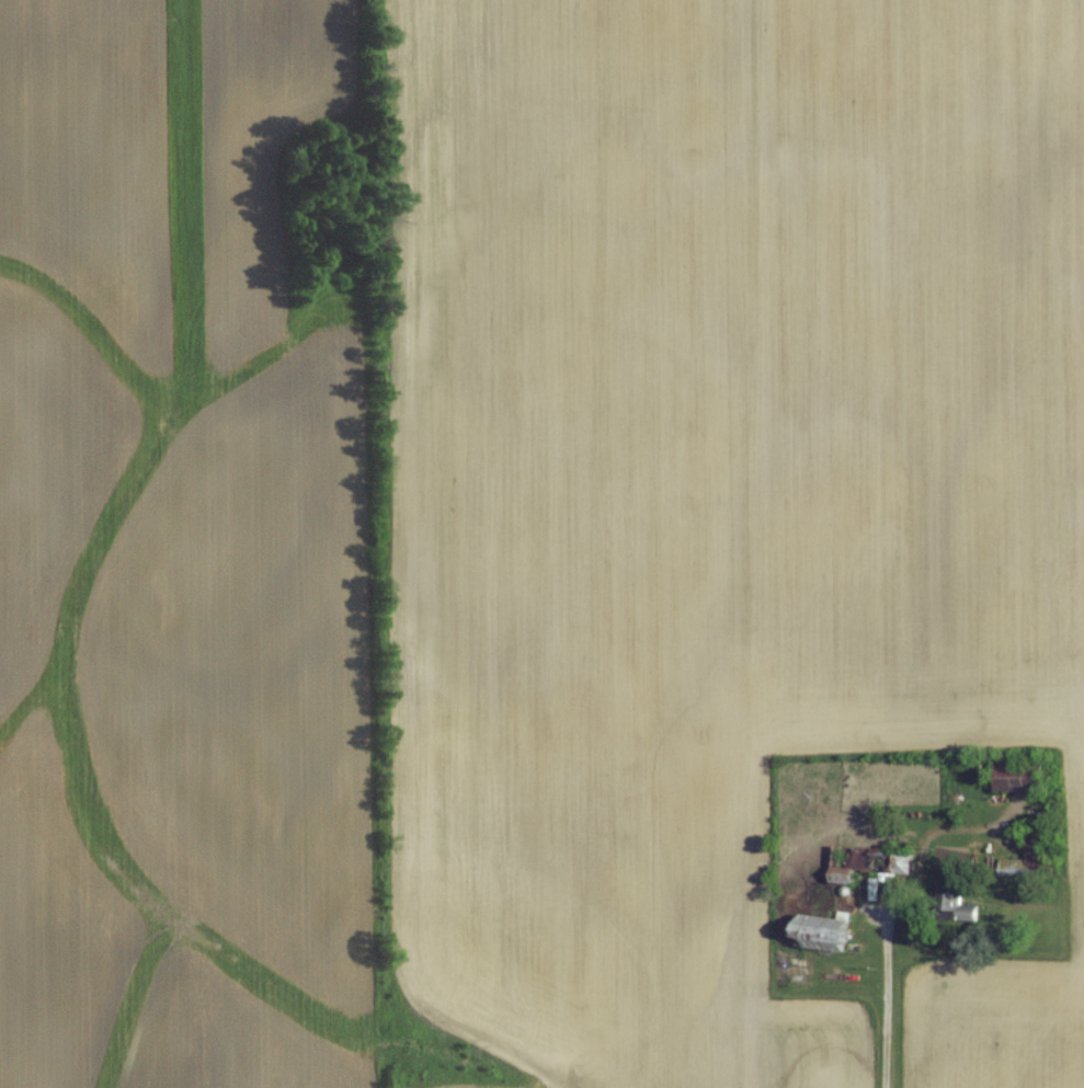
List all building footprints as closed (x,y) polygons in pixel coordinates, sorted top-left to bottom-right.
[(1048,763),(999,763),(999,789),(1048,789),(1048,763)] [(1050,828),(1021,829),(1022,856),(1002,856),(1002,872),(1051,871),(1050,828)] [(913,872),(914,849),(835,845),(835,869),(913,872)] [(801,945),(853,952),(858,913),(842,912),(841,917),(806,912),(801,945)]
